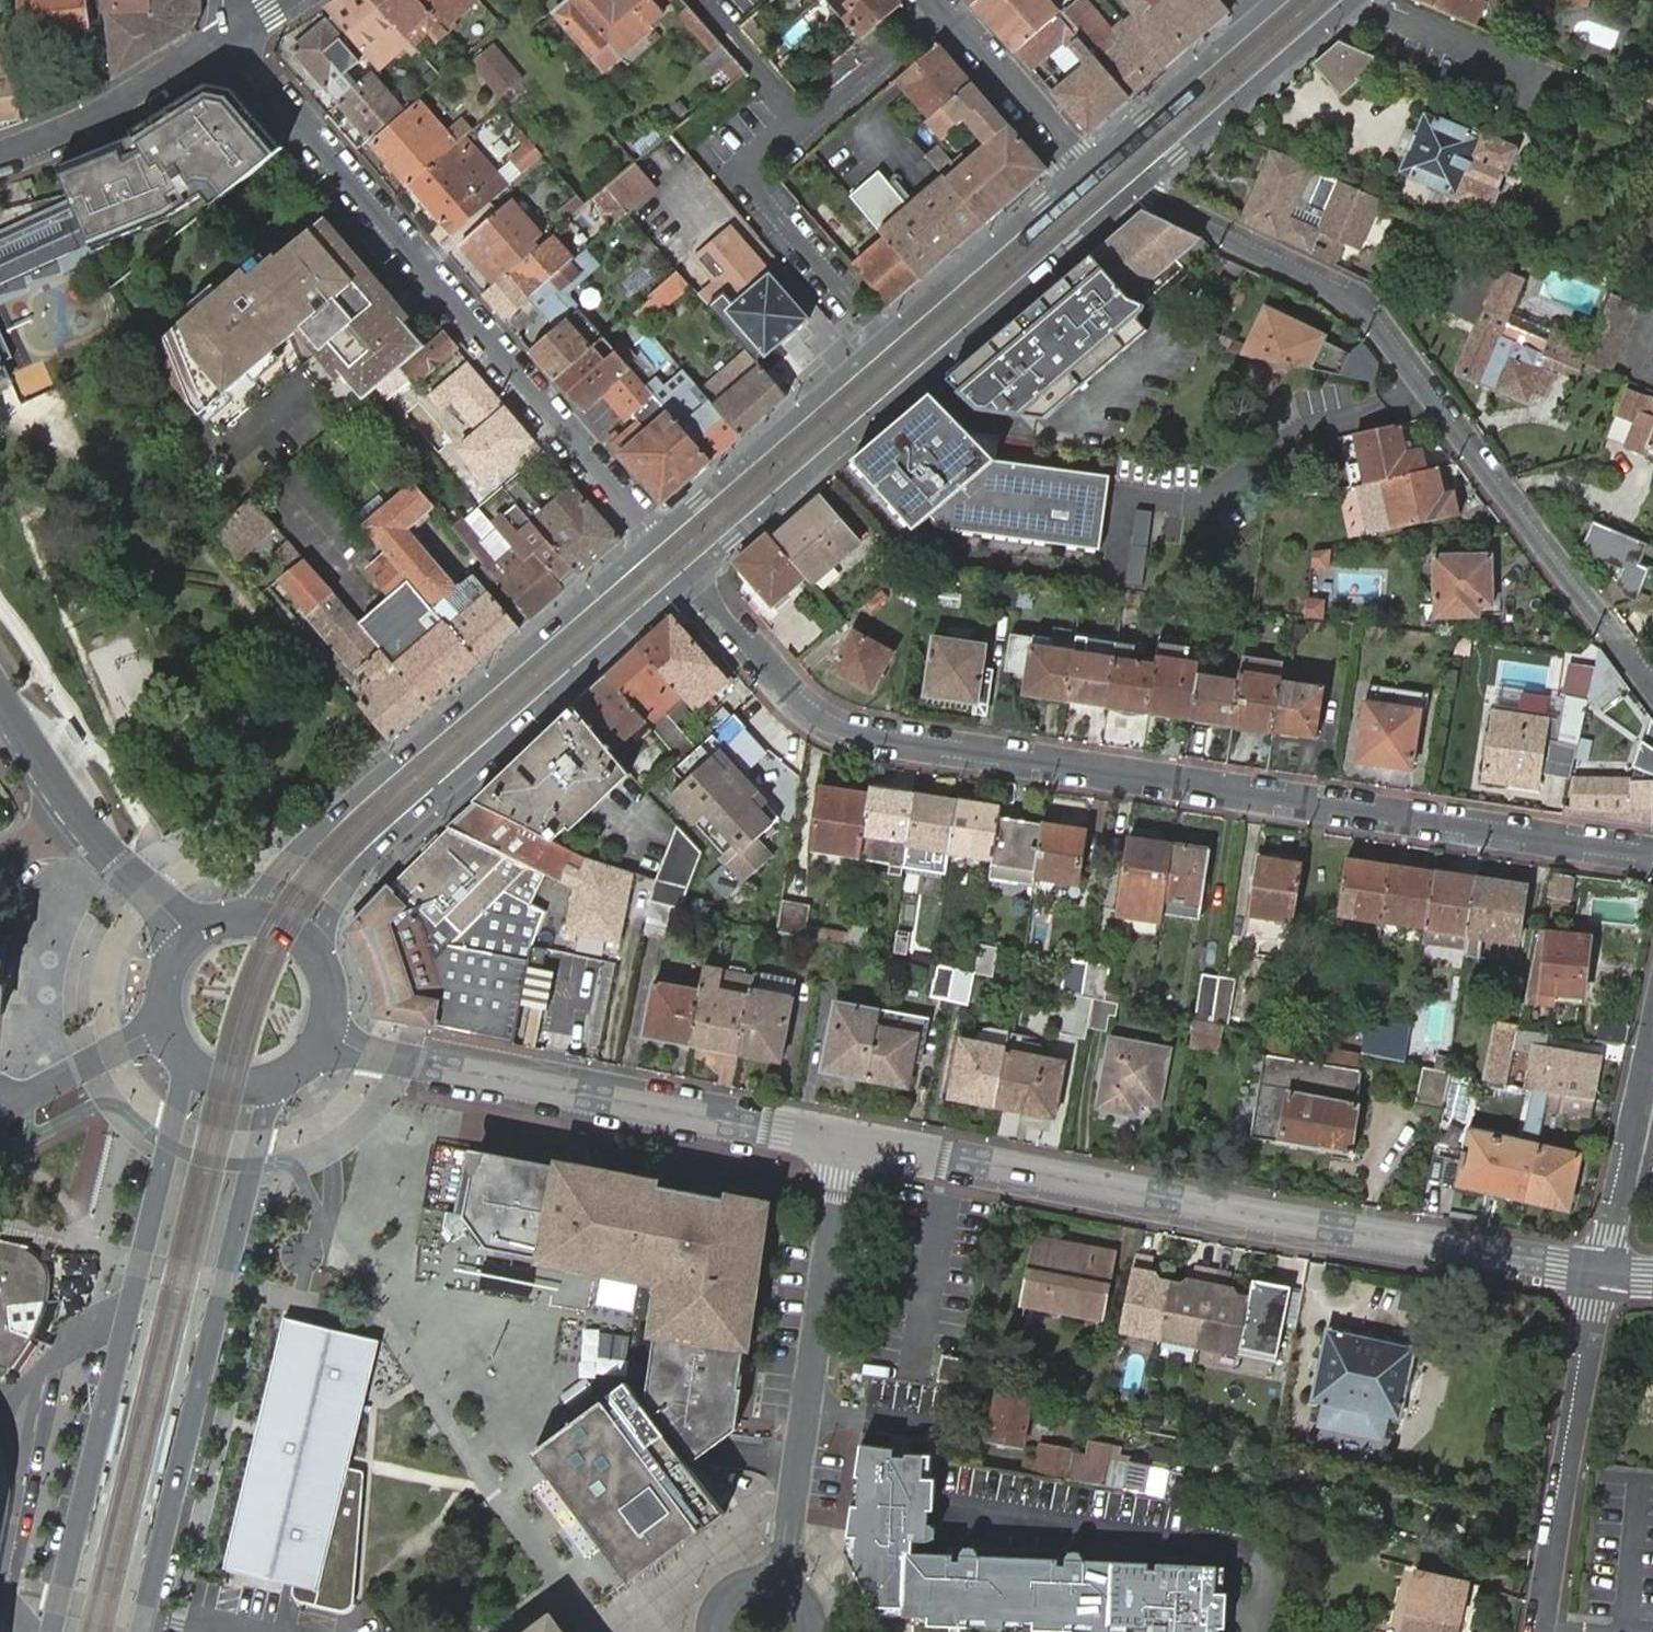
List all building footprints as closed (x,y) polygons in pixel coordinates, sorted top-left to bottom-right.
[(88,29),(84,0),(20,0),(24,36),(88,29)] [(151,0),(103,0),(112,80),(125,74),(153,56),(151,0)] [(201,0),(151,0),(153,56),(189,32),(201,13),(201,0)] [(326,12),(331,18),(332,18),(378,71),(404,49),(412,59),(418,53),(417,52),(371,0),(345,0),(326,12)] [(417,52),(422,47),(419,44),(429,35),(439,46),(450,36),(418,0),(371,0),(417,52)] [(450,36),(459,28),(453,22),(445,13),(459,0),(418,0),(450,36)] [(453,22),(472,6),(467,0),(459,0),(445,13),(453,22)] [(571,3),(556,16),(605,72),(654,31),(651,27),(665,14),(653,0),(609,0),(608,1),(608,0),(593,0),(579,12),(571,3)] [(571,3),(579,12),(593,0),(574,0),(571,3)] [(840,19),(862,0),(824,0),(840,19)] [(859,40),(901,4),(897,0),(862,0),(840,19),(859,40)] [(974,4),(1016,52),(1057,16),(1044,0),(979,0),(974,4)] [(1134,33),(1123,43),(1087,0),(1082,0),(1064,14),(1079,31),(1074,35),(1128,99),(1164,68),(1134,33)] [(1126,24),(1134,33),(1164,68),(1188,47),(1146,0),(1122,0),(1135,16),(1126,24)] [(1188,47),(1230,11),(1220,0),(1146,0),(1188,47)] [(1469,24),(1479,3),(1494,9),(1498,0),(1416,0),(1469,24)] [(1573,39),(1622,49),(1628,18),(1579,8),(1573,39)] [(679,17),(713,56),(721,50),(687,10),(679,17)] [(1057,16),(1016,52),(1030,69),(1063,42),(1083,66),(1052,93),(1088,135),(1128,99),(1074,35),(1057,16)] [(293,52),(339,104),(371,77),(377,84),(380,80),(375,74),(378,71),(332,18),(331,18),(293,52)] [(752,20),(742,29),(761,52),(771,42),(752,20)] [(1337,43),(1313,64),(1326,79),(1358,52),(1337,43)] [(501,107),(506,114),(527,96),(518,84),(522,80),(494,46),(470,66),(501,107)] [(938,47),(897,82),(929,119),(939,111),(970,84),(938,47)] [(710,81),(732,62),(721,50),(713,56),(700,68),(710,81)] [(1358,52),(1326,79),(1341,96),(1380,62),(1358,52)] [(17,119),(10,55),(0,56),(0,122),(17,119)] [(1652,108),(1652,73),(1645,69),(1634,100),(1652,108)] [(371,77),(339,104),(370,140),(408,107),(403,101),(378,71),(375,74),(380,80),(377,84),(371,77)] [(986,144),(1008,125),(970,84),(939,111),(946,120),(952,127),(955,123),(959,127),(965,122),(972,131),(974,130),(986,144)] [(185,219),(188,226),(284,149),(236,92),(206,86),(145,124),(185,219)] [(410,187),(464,139),(473,131),(464,120),(446,133),(422,105),(375,145),(410,187)] [(939,111),(929,119),(927,121),(934,129),(946,120),(939,111)] [(1450,203),(1486,217),(1490,214),(1498,195),(1502,197),(1511,193),(1518,180),(1515,172),(1508,169),(1518,148),(1515,144),(1472,127),(1467,127),(1465,132),(1425,115),(1415,138),(1404,133),(1400,145),(1410,150),(1401,175),(1453,196),(1450,203)] [(129,140),(61,166),(99,257),(185,219),(145,124),(131,132),(129,140)] [(986,144),(960,167),(940,144),(926,156),(943,175),(985,223),(1046,170),(1008,125),(986,144)] [(453,237),(507,188),(464,139),(410,187),(453,237)] [(510,161),(522,175),(542,158),(529,143),(510,161)] [(1290,216),(1310,170),(1271,154),(1241,222),(1332,264),(1343,241),(1359,249),(1381,200),(1340,183),(1319,230),(1290,216)] [(637,166),(605,192),(626,216),(657,191),(637,166)] [(878,174),(852,197),(885,235),(922,278),(985,223),(943,175),(906,207),(878,174)] [(1630,236),(1652,246),(1652,175),(1652,174),(1630,236)] [(95,258),(70,198),(0,230),(0,300),(95,258)] [(584,211),(577,202),(566,212),(573,220),(584,211)] [(499,282),(553,237),(546,229),(538,236),(511,204),(461,247),(490,281),(494,278),(499,282)] [(830,210),(816,223),(848,260),(862,247),(830,210)] [(1166,284),(1212,248),(1203,240),(1142,213),(1092,256),(1130,301),(1141,305),(1147,307),(1149,298),(1139,295),(1158,278),(1166,284)] [(318,222),(330,236),(336,229),(324,217),(318,222)] [(95,258),(109,290),(188,226),(185,219),(99,257),(95,258)] [(365,399),(399,370),(425,348),(406,326),(370,284),(363,276),(358,280),(334,253),(340,248),(330,236),(318,222),(279,256),(275,252),(267,259),(249,275),(244,268),(218,291),(193,311),(156,342),(157,351),(177,371),(171,377),(172,385),(200,415),(303,328),(365,399)] [(715,284),(698,299),(752,360),(756,365),(808,320),(729,230),(695,261),(715,284)] [(851,264),(889,307),(922,278),(885,235),(851,264)] [(573,262),(553,237),(499,282),(482,296),(505,323),(536,296),(553,281),(573,262)] [(358,280),(363,276),(340,248),(334,253),(358,280)] [(262,253),(244,268),(249,275),(267,259),(262,253)] [(562,292),(593,266),(583,254),(573,262),(553,281),(562,292)] [(1130,301),(1092,256),(1028,311),(952,379),(982,411),(1042,420),(1144,332),(1135,321),(1141,305),(1130,301)] [(1476,328),(1497,275),(1477,267),(1464,297),(1453,292),(1444,314),(1476,328)] [(1542,357),(1551,336),(1553,333),(1508,314),(1520,283),(1498,273),(1476,328),(1542,357)] [(689,289),(678,275),(632,315),(644,329),(689,289)] [(370,284),(406,326),(414,320),(378,278),(370,284)] [(547,309),(562,326),(579,311),(562,292),(553,281),(536,296),(547,309)] [(188,305),(193,311),(218,291),(212,285),(188,305)] [(536,296),(505,323),(516,336),(547,309),(536,296)] [(1607,296),(1581,366),(1610,378),(1636,308),(1607,296)] [(562,326),(530,353),(555,381),(603,340),(579,311),(562,326)] [(1242,358),(1292,368),(1329,376),(1337,353),(1321,346),(1323,339),(1256,312),(1239,357),(1242,358)] [(14,355),(0,326),(0,361),(14,355)] [(343,418),(365,399),(303,328),(200,415),(218,435),(238,419),(298,369),(325,399),(343,418)] [(1581,366),(1587,351),(1551,336),(1542,357),(1476,328),(1457,374),(1526,406),(1531,394),(1542,399),(1552,377),(1551,376),(1553,371),(1575,381),(1581,366)] [(635,359),(612,332),(603,340),(626,366),(635,359)] [(414,387),(456,349),(442,333),(425,348),(399,370),(414,387)] [(1226,349),(1230,339),(1222,336),(1218,347),(1226,349)] [(626,366),(603,340),(555,381),(565,393),(599,364),(612,380),(626,366)] [(1272,395),(1292,368),(1242,358),(1236,388),(1272,395)] [(505,406),(468,360),(427,394),(443,413),(454,404),(476,430),(505,406)] [(704,397),(740,438),(785,398),(756,365),(752,360),(742,370),(745,374),(724,391),(718,385),(704,397)] [(565,393),(579,409),(607,385),(612,380),(599,364),(565,393)] [(647,432),(690,482),(710,464),(648,391),(647,390),(626,366),(612,380),(607,385),(639,423),(647,432)] [(648,391),(710,464),(740,438),(704,397),(696,389),(680,403),(660,380),(648,391)] [(938,530),(1100,551),(1110,475),(996,460),(931,388),(848,462),(912,534),(928,519),(938,530)] [(1647,400),(1646,403),(1627,396),(1620,419),(1634,424),(1626,448),(1647,457),(1650,452),(1652,453),(1652,402),(1647,400)] [(543,452),(505,406),(476,430),(454,449),(492,494),(543,452)] [(629,448),(647,432),(639,423),(620,438),(629,448)] [(1407,451),(1402,424),(1356,435),(1364,484),(1379,480),(1428,469),(1422,449),(1407,451)] [(662,506),(690,482),(647,432),(629,448),(620,438),(611,446),(662,506)] [(1459,513),(1453,492),(1444,494),(1438,467),(1428,469),(1379,480),(1364,484),(1357,485),(1367,533),(1459,513)] [(518,483),(505,493),(517,507),(521,512),(533,501),(518,483)] [(384,557),(477,666),(519,630),(473,576),(457,590),(409,532),(435,510),(413,484),(387,506),(360,529),(384,557)] [(572,572),(578,578),(620,542),(573,487),(544,513),(532,524),(572,572)] [(769,533),(806,576),(813,583),(860,542),(817,492),(769,533)] [(353,520),(360,529),(387,506),(380,497),(353,520)] [(234,562),(273,528),(249,500),(210,535),(234,562)] [(532,524),(544,513),(533,501),(521,512),(532,524)] [(556,586),(572,572),(532,524),(521,512),(517,507),(492,527),(524,565),(533,557),(556,586)] [(1141,507),(1132,542),(1146,545),(1156,510),(1141,507)] [(530,620),(562,593),(556,586),(533,557),(524,565),(492,527),(479,540),(473,534),(463,542),(484,567),(530,620)] [(769,533),(734,563),(770,606),(806,576),(769,533)] [(295,554),(284,542),(273,551),(284,564),(295,554)] [(1330,569),(1333,550),(1316,552),(1314,567),(1330,569)] [(477,666),(384,557),(367,572),(375,580),(374,582),(388,599),(357,626),(392,667),(428,709),(477,666)] [(1465,609),(1481,609),(1493,609),(1491,559),(1435,560),(1438,621),(1465,620),(1465,609)] [(473,576),(519,630),(530,620),(484,567),(473,576)] [(362,702),(393,739),(428,709),(392,667),(357,626),(312,574),(299,585),(311,598),(297,609),(353,674),(366,663),(383,682),(362,702)] [(1303,619),(1321,621),(1323,606),(1305,603),(1303,619)] [(1480,620),(1481,609),(1465,609),(1465,620),(1480,620)] [(671,615),(639,645),(682,695),(695,710),(698,714),(714,699),(709,694),(698,680),(713,666),(714,665),(671,615)] [(1071,642),(1073,631),(1054,628),(1052,642),(1053,642),(1052,650),(1064,652),(1066,641),(1071,642)] [(832,671),(870,692),(891,654),(854,632),(832,671)] [(1068,701),(1077,643),(1071,642),(1066,641),(1064,652),(1052,650),(1053,642),(1052,642),(1012,636),(1006,671),(1028,675),(1025,695),(1068,701)] [(1157,667),(1149,716),(1190,722),(1196,679),(1198,664),(1188,663),(1190,641),(1161,637),(1157,667)] [(925,699),(979,706),(988,646),(933,639),(925,699)] [(1068,701),(1067,704),(1108,710),(1118,645),(1078,639),(1077,643),(1068,701)] [(639,645),(605,675),(645,721),(681,764),(695,750),(675,727),(695,710),(682,695),(639,645)] [(1118,645),(1108,710),(1149,716),(1157,667),(1136,664),(1137,647),(1118,645)] [(1588,704),(1622,680),(1601,649),(1588,702),(1588,704)] [(724,680),(713,666),(698,680),(709,694),(724,680)] [(605,675),(573,705),(612,751),(645,721),(605,675)] [(1238,684),(1232,728),(1272,734),(1279,683),(1239,676),(1238,684)] [(1196,679),(1190,722),(1232,728),(1238,684),(1196,679)] [(1279,683),(1272,734),(1314,741),(1322,689),(1279,683)] [(1370,684),(1367,702),(1420,710),(1429,711),(1431,693),(1370,684)] [(1557,743),(1578,747),(1580,739),(1588,704),(1588,702),(1568,698),(1557,743)] [(1367,702),(1357,762),(1411,771),(1420,710),(1367,702)] [(573,705),(474,800),(552,841),(591,804),(594,807),(630,773),(612,751),(573,705)] [(1511,771),(1539,775),(1549,714),(1495,705),(1483,774),(1510,778),(1511,771)] [(1650,722),(1633,781),(1574,780),(1570,806),(1564,806),(1562,815),(1651,827),(1652,827),(1652,727),(1650,722)] [(1587,762),(1592,742),(1580,739),(1578,747),(1575,759),(1587,762)] [(699,770),(671,797),(730,860),(709,880),(726,898),(772,855),(759,841),(781,820),(727,763),(708,780),(699,770)] [(1538,782),(1539,775),(1511,771),(1510,778),(1538,782)] [(912,794),(869,787),(868,798),(867,805),(859,856),(902,863),(912,794)] [(811,847),(859,856),(867,805),(847,802),(848,795),(819,790),(811,847)] [(950,853),(957,800),(912,794),(902,863),(902,864),(947,871),(950,853)] [(847,802),(867,805),(868,798),(848,795),(847,802)] [(552,841),(474,800),(447,826),(544,872),(574,885),(579,870),(567,864),(572,852),(552,841)] [(992,860),(999,807),(957,800),(950,853),(992,860)] [(1034,876),(1042,826),(1013,821),(1015,810),(999,807),(992,860),(989,877),(1033,884),(1034,876)] [(371,1015),(511,1043),(519,1003),(526,971),(527,962),(540,965),(544,947),(533,945),(545,909),(532,903),(544,872),(447,826),(412,860),(343,931),(347,936),(351,943),(355,948),(359,955),(363,963),(366,970),(368,978),(369,987),(370,994),(371,1008),(371,1015)] [(1086,832),(1042,826),(1034,876),(1077,884),(1086,832)] [(677,827),(654,875),(689,884),(700,854),(677,827)] [(1164,901),(1173,846),(1129,838),(1118,914),(1161,922),(1164,901)] [(1210,851),(1173,846),(1164,901),(1200,908),(1210,851)] [(579,870),(574,885),(564,930),(619,942),(633,871),(583,858),(579,870)] [(1293,925),(1302,865),(1259,859),(1250,917),(1293,925)] [(1390,868),(1346,861),(1338,913),(1383,920),(1390,868)] [(1433,874),(1390,868),(1383,920),(1426,926),(1433,874)] [(1577,873),(1555,870),(1551,892),(1558,893),(1556,898),(1573,901),(1577,873)] [(1469,933),(1476,880),(1433,874),(1426,926),(1469,933)] [(648,905),(669,909),(679,911),(689,884),(654,875),(648,905)] [(1525,888),(1476,880),(1469,933),(1503,938),(1501,950),(1516,952),(1525,888)] [(809,906),(782,900),(776,932),(804,938),(806,926),(809,906)] [(648,905),(644,931),(663,936),(669,909),(648,905)] [(867,926),(850,923),(848,932),(846,946),(864,950),(867,926)] [(848,932),(806,926),(804,938),(810,939),(825,942),(846,946),(848,932)] [(1429,942),(1469,949),(1472,934),(1431,927),(1429,942)] [(5,1010),(7,971),(9,929),(0,929),(0,1010),(5,1010)] [(1592,940),(1537,931),(1524,995),(1543,999),(1544,988),(1583,994),(1592,940)] [(907,953),(910,935),(897,934),(894,951),(907,953)] [(805,965),(820,968),(825,942),(810,939),(805,965)] [(842,972),(846,946),(825,942),(820,968),(842,972)] [(999,948),(980,945),(975,973),(994,977),(999,948)] [(1082,995),(1087,962),(1066,959),(1061,991),(1082,995)] [(600,1046),(617,961),(609,960),(592,1044),(600,1046)] [(1110,966),(1087,962),(1082,995),(1092,998),(1104,1000),(1110,966)] [(955,969),(938,965),(931,996),(949,1000),(955,969)] [(752,977),(703,968),(700,986),(689,1044),(738,1053),(752,977)] [(968,1005),(975,973),(955,969),(949,1000),(968,1005)] [(553,976),(526,971),(519,1003),(544,1008),(546,1008),(553,976)] [(796,980),(753,972),(752,977),(738,1053),(781,1061),(793,998),(796,980)] [(1213,1023),(1220,977),(1204,974),(1196,1019),(1213,1023)] [(1236,980),(1220,977),(1213,1023),(1229,1026),(1236,980)] [(643,1035),(689,1044),(700,986),(654,978),(643,1035)] [(1118,1003),(1104,1000),(1092,998),(1087,1027),(1107,1031),(1110,1016),(1116,1017),(1118,1003)] [(543,1016),(544,1008),(519,1003),(511,1043),(538,1048),(540,1039),(523,1036),(528,1013),(543,1016)] [(866,1079),(880,1011),(837,1003),(823,1070),(866,1079)] [(926,1020),(880,1011),(866,1079),(907,1087),(915,1050),(922,1051),(926,1020)] [(1518,1027),(1518,1024),(1498,1020),(1487,1078),(1507,1082),(1511,1063),(1514,1047),(1518,1027)] [(1626,1045),(1630,1025),(1600,1020),(1597,1040),(1626,1045)] [(1218,1053),(1222,1028),(1198,1023),(1197,1026),(1193,1025),(1191,1033),(1195,1035),(1192,1048),(1218,1053)] [(1392,1031),(1367,1028),(1363,1053),(1405,1062),(1410,1027),(1393,1024),(1392,1031)] [(1550,1032),(1518,1027),(1514,1047),(1536,1051),(1547,1053),(1542,1089),(1549,1090),(1592,1099),(1600,1057),(1548,1048),(1550,1032)] [(1051,1114),(1060,1064),(1039,1059),(1043,1039),(1009,1032),(1005,1053),(994,1103),(1051,1114)] [(1301,1041),(1275,1035),(1272,1056),(1267,1055),(1253,1137),(1350,1155),(1364,1073),(1358,1072),(1326,1066),(1298,1061),(1301,1041)] [(1160,1106),(1169,1049),(1111,1038),(1097,1106),(1136,1114),(1138,1102),(1160,1106)] [(994,1103),(1005,1053),(962,1044),(951,1095),(994,1103)] [(1326,1066),(1358,1072),(1361,1052),(1330,1046),(1326,1066)] [(1511,1063),(1533,1066),(1536,1051),(1514,1047),(1511,1063)] [(1547,1053),(1536,1051),(1530,1086),(1542,1089),(1547,1053)] [(1452,1071),(1423,1065),(1414,1104),(1443,1110),(1444,1104),(1452,1071)] [(1589,1114),(1592,1099),(1549,1090),(1545,1107),(1589,1114)] [(1494,1194),(1525,1201),(1537,1144),(1471,1130),(1467,1150),(1464,1152),(1460,1169),(1462,1170),(1460,1177),(1495,1186),(1494,1194)] [(1537,1144),(1525,1201),(1567,1210),(1580,1154),(1537,1144)] [(505,1253),(659,1282),(644,1390),(695,1458),(735,1429),(768,1208),(495,1156),(483,1221),(505,1253)] [(1495,1186),(1460,1177),(1458,1186),(1494,1194),(1495,1186)] [(1075,1253),(1076,1245),(1036,1239),(1028,1300),(1102,1312),(1112,1250),(1090,1248),(1089,1255),(1075,1253)] [(6,1378),(35,1339),(49,1303),(46,1265),(24,1246),(0,1240),(0,1377),(6,1378)] [(1090,1248),(1076,1245),(1075,1253),(1089,1255),(1090,1248)] [(1156,1259),(1132,1256),(1120,1325),(1241,1348),(1242,1343),(1248,1297),(1230,1294),(1233,1276),(1198,1268),(1194,1287),(1153,1279),(1156,1259)] [(1289,1280),(1251,1273),(1248,1297),(1242,1343),(1277,1350),(1289,1280)] [(346,1331),(282,1316),(255,1431),(225,1556),(222,1568),(293,1585),(293,1589),(294,1594),(298,1598),(302,1600),(340,1609),(345,1609),(350,1607),(354,1603),(355,1599),(366,1475),(365,1473),(364,1471),(363,1470),(347,1466),(350,1454),(352,1443),(357,1425),(360,1409),(361,1407),(362,1402),(377,1338),(346,1331)] [(1386,1418),(1400,1421),(1415,1346),(1327,1328),(1311,1403),(1325,1405),(1326,1406),(1324,1420),(1327,1426),(1376,1436),(1382,1432),(1385,1417),(1386,1418)] [(1277,1350),(1242,1343),(1241,1348),(1275,1355),(1277,1350)] [(962,1390),(967,1364),(940,1359),(934,1385),(962,1390)] [(538,1454),(632,1585),(726,1513),(629,1385),(538,1454)] [(1035,1393),(997,1387),(990,1441),(1027,1446),(1035,1393)] [(1326,1406),(1325,1405),(1321,1426),(1383,1439),(1386,1418),(1385,1417),(1382,1432),(1376,1436),(1327,1426),(1324,1420),(1326,1406)] [(931,1458),(905,1456),(905,1460),(892,1460),(893,1450),(861,1447),(854,1554),(854,1562),(855,1571),(862,1591),(868,1601),(872,1606),(882,1612),(891,1615),(903,1616),(904,1606),(908,1606),(915,1554),(916,1541),(926,1542),(928,1541),(930,1540),(932,1539),(933,1534),(933,1532),(932,1530),(931,1529),(928,1527),(925,1525),(925,1511),(932,1511),(934,1480),(929,1479),(931,1458)] [(1081,1483),(1085,1456),(1086,1454),(1042,1448),(1036,1476),(1081,1483)] [(1085,1456),(1081,1483),(1105,1487),(1110,1460),(1085,1456)] [(1140,1491),(1143,1467),(1130,1465),(1126,1490),(1140,1491)] [(937,1555),(915,1554),(908,1606),(913,1606),(911,1616),(927,1617),(926,1625),(948,1626),(948,1618),(957,1618),(962,1618),(965,1556),(962,1556),(962,1555),(962,1553),(961,1551),(959,1550),(958,1548),(954,1548),(952,1548),(950,1549),(948,1551),(947,1553),(946,1556),(946,1567),(937,1567),(937,1555)] [(973,1556),(965,1619),(987,1620),(986,1628),(1004,1629),(1003,1620),(1032,1621),(1032,1630),(1055,1631),(1054,1622),(1063,1622),(1092,1623),(1092,1631),(1099,1631),(1108,1631),(1109,1624),(1145,1626),(1145,1618),(1153,1619),(1154,1625),(1155,1631),(1221,1631),(1223,1595),(1217,1594),(1217,1566),(1139,1563),(1139,1590),(1130,1590),(1130,1563),(1066,1560),(1065,1557),(1064,1556),(1063,1554),(1062,1552),(1059,1552),(1057,1552),(1055,1552),(1053,1553),(1052,1554),(1051,1556),(1050,1558),(1050,1560),(1049,1572),(1042,1572),(1042,1559),(973,1556)] [(946,1556),(937,1555),(937,1567),(946,1567),(946,1556)] [(973,1556),(965,1556),(962,1618),(965,1619),(973,1556)] [(1139,1563),(1130,1563),(1130,1590),(1139,1590),(1139,1563)] [(1414,1631),(1469,1631),(1481,1587),(1430,1573),(1414,1631)] [(957,1627),(957,1618),(948,1618),(948,1626),(957,1627)] [(1054,1622),(1055,1631),(1062,1630),(1063,1622),(1054,1622)]
